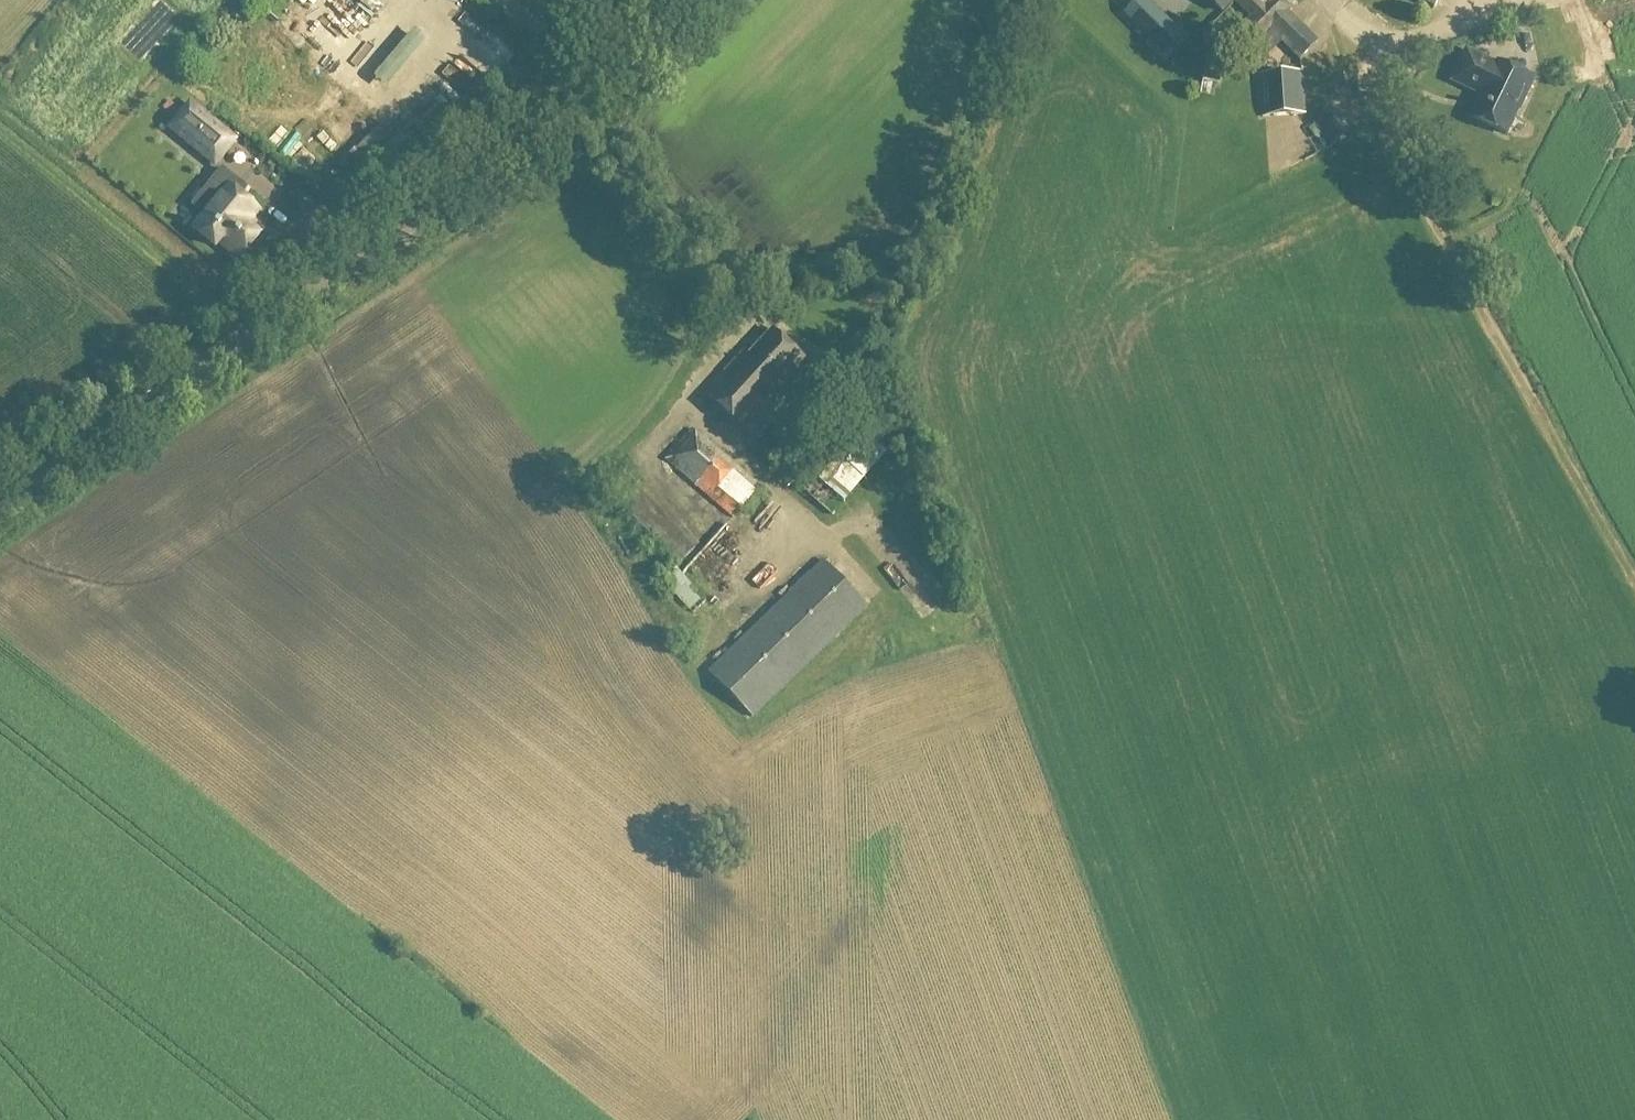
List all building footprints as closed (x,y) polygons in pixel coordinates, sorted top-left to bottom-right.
[(414,0),(265,0),(211,52),(282,126),(414,0)] [(1159,14),(1145,0),(1139,0),(1123,16),(1140,33),(1164,56),(1183,38),(1159,14)] [(1235,3),(1251,20),(1239,32),(1255,48),(1271,32),(1300,62),(1316,46),(1297,27),(1294,31),(1283,20),(1293,10),(1292,9),(1295,6),(1289,0),(1285,0),(1284,1),(1284,0),(1238,0),(1235,3)] [(1436,13),(1443,0),(1410,0),(1436,13)] [(412,25),(377,78),(390,86),(426,34),(412,25)] [(1466,53),(1452,83),(1475,94),(1477,90),(1484,93),(1471,120),(1505,136),(1516,112),(1518,113),(1533,81),(1497,64),(1496,67),(1466,53)] [(1224,62),(1207,59),(1202,83),(1220,86),(1224,62)] [(1261,119),(1306,117),(1303,75),(1259,79),(1261,119)] [(189,106),(176,122),(169,130),(188,146),(214,167),(234,142),(189,106)] [(1331,113),(1315,125),(1332,146),(1348,134),(1331,113)] [(313,186),(325,176),(306,156),(295,167),(313,186)] [(214,248),(218,244),(239,261),(250,247),(254,250),(262,240),(259,237),(262,232),(249,222),(257,212),(240,198),(246,191),(222,171),(192,207),(204,218),(193,231),(214,248)] [(780,389),(805,362),(772,332),(748,358),(744,354),(705,397),(756,443),(794,401),(780,389)] [(699,446),(672,455),(680,476),(706,467),(699,446)] [(848,490),(869,463),(848,447),(827,474),(848,490)] [(715,485),(750,512),(765,493),(730,466),(715,485)] [(628,506),(647,524),(654,516),(635,499),(628,506)] [(750,710),(868,604),(823,554),(706,660),(750,710)] [(747,582),(754,571),(741,563),(734,574),(747,582)] [(694,581),(677,591),(691,615),(708,605),(694,581)] [(851,673),(864,667),(858,653),(845,659),(851,673)]
